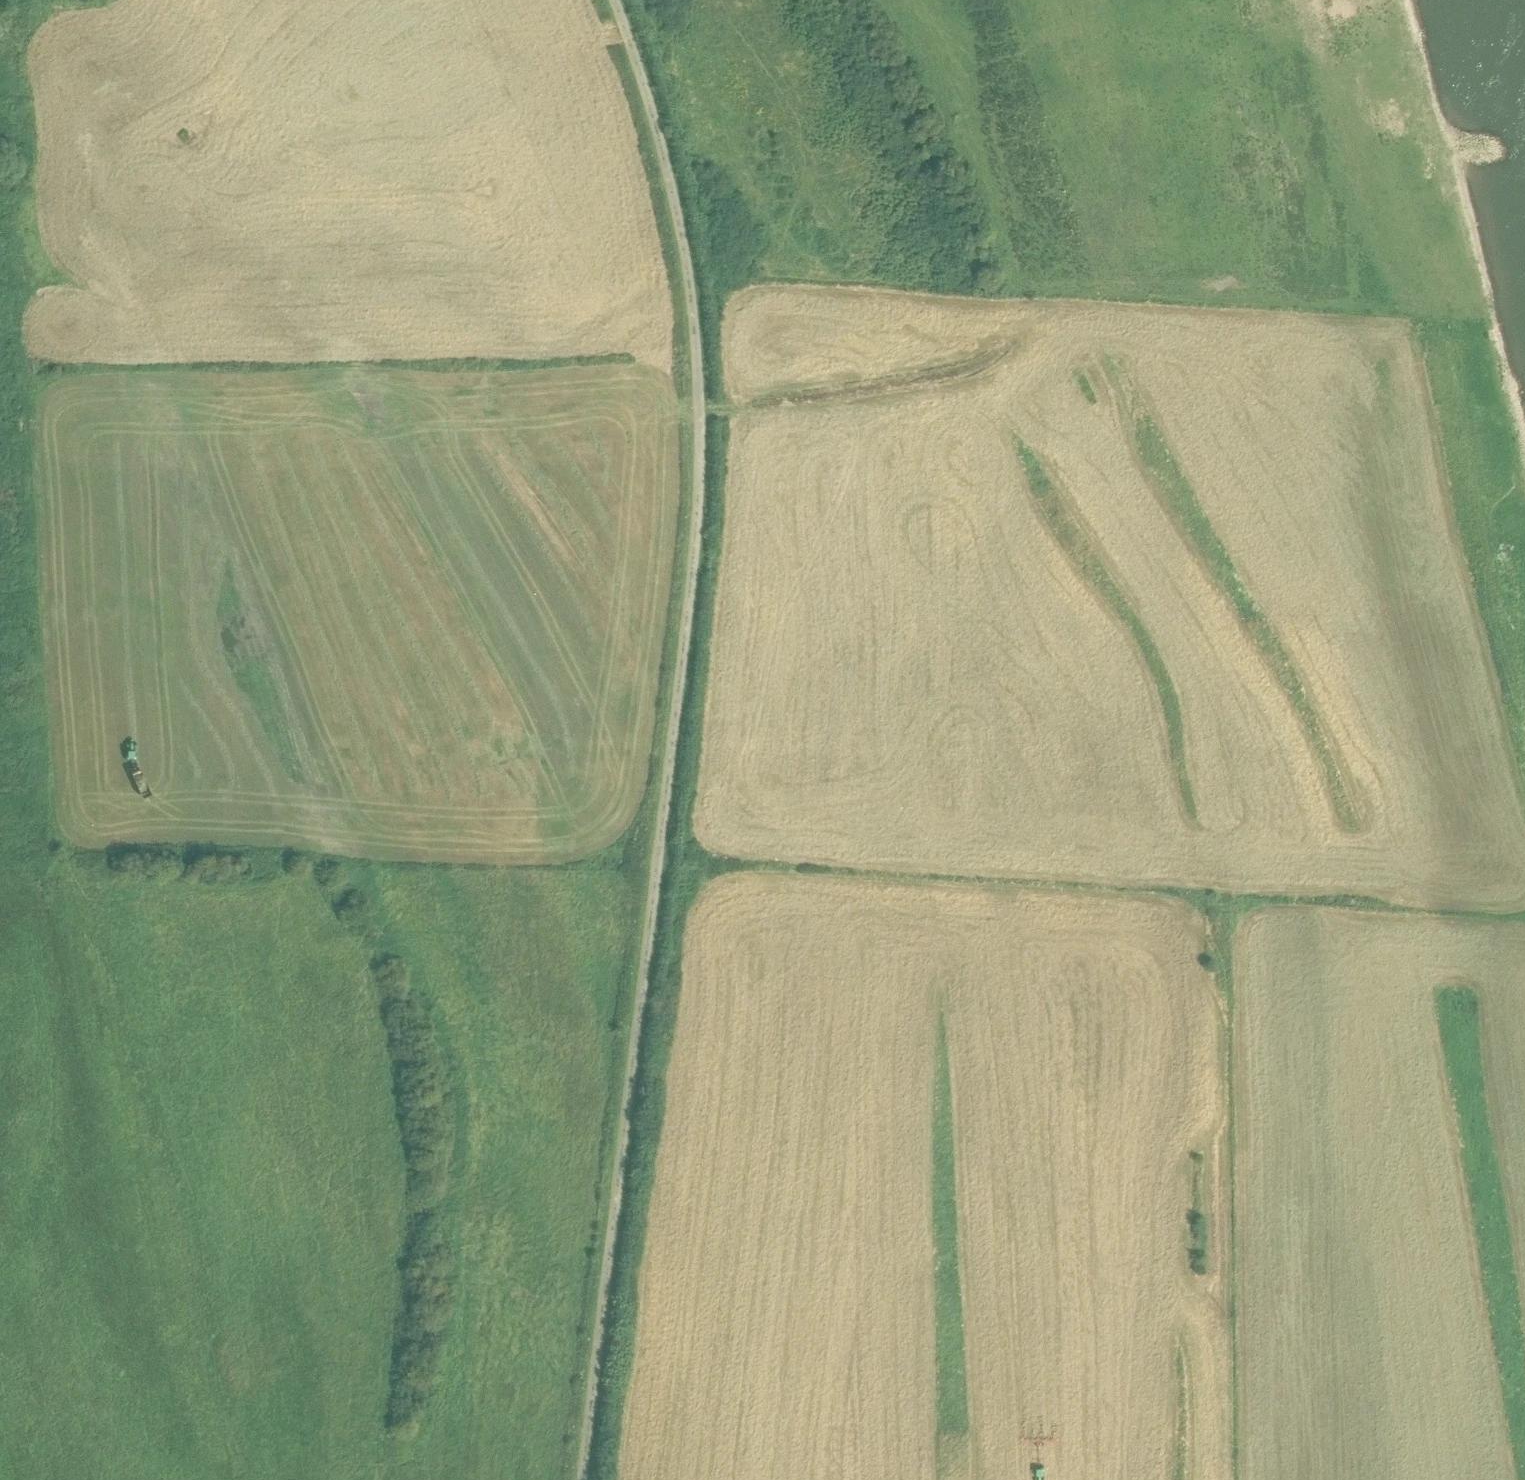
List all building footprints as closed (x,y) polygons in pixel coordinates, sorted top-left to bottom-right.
[(622,18),(631,15),(625,0),(614,0),(622,18)]
